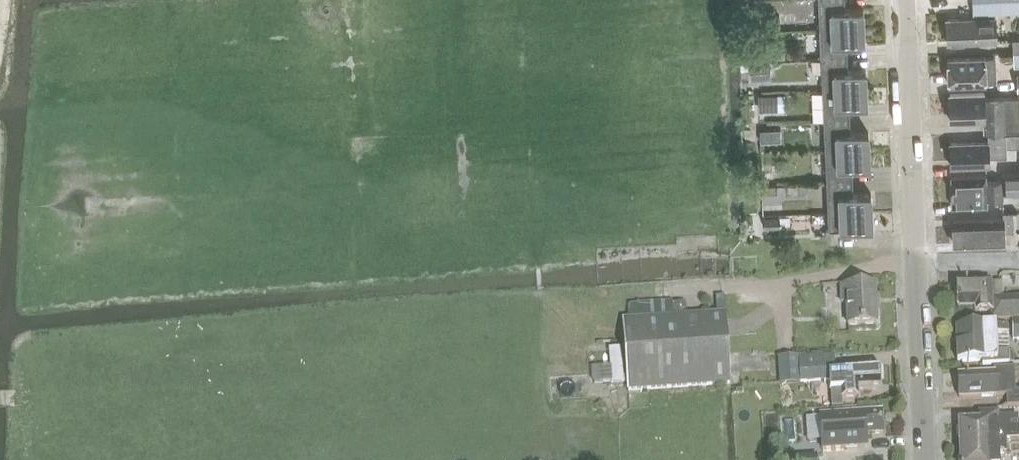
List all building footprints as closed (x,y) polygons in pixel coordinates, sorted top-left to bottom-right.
[(819,28),(863,26),(862,9),(844,10),(844,0),(818,0),(819,28)] [(1007,12),(1007,0),(975,0),(975,13),(1007,12)] [(947,43),(995,41),(996,18),(946,19),(947,43)] [(811,66),(847,64),(846,45),(864,44),(863,26),(819,28),(820,59),(811,60),(811,66)] [(755,44),(757,62),(785,59),(784,42),(755,44)] [(996,57),(984,57),(947,58),(947,84),(969,84),(997,83),(996,57)] [(769,64),(750,64),(750,79),(770,78),(769,64)] [(821,72),(822,90),(866,88),(865,70),(847,71),(847,64),(811,66),(812,73),(821,72)] [(866,106),(866,88),(822,90),(823,121),(849,120),(848,106),(866,106)] [(1006,131),(1018,131),(1018,99),(985,100),(985,94),(949,95),(950,122),(985,121),(985,132),(1006,131)] [(785,107),(785,95),(758,95),(758,107),(785,107)] [(850,133),(849,120),(823,121),(824,151),(868,149),(868,132),(850,133)] [(761,131),(761,142),(781,142),(781,130),(761,131)] [(989,165),(989,157),(1006,156),(1005,147),(1018,146),(1018,133),(988,134),(988,142),(949,143),(950,167),(989,165)] [(869,167),(868,149),(824,151),(826,178),(851,176),(851,168),(869,167)] [(1002,174),(1003,193),(1018,192),(1018,173),(1002,174)] [(826,178),(827,213),(871,211),(870,193),(852,194),(851,176),(826,178)] [(986,205),(986,200),(986,181),(986,179),(986,176),(950,177),(951,207),(986,205)] [(1002,179),(986,179),(986,181),(986,200),(1002,199),(1002,179)] [(872,229),(871,211),(827,213),(828,230),(839,230),(872,229)] [(778,215),(763,216),(764,228),(779,227),(778,215)] [(1003,242),(1003,232),(1003,219),(952,221),(953,244),(1003,242)] [(1012,319),(1018,319),(1018,297),(1002,298),(1002,285),(1001,283),(991,283),(991,282),(956,283),(956,307),(974,308),(974,313),(991,313),(991,319),(1012,319)] [(876,324),(874,285),(839,285),(840,301),(845,302),(846,324),(876,324)] [(724,309),(622,315),(626,390),(728,384),(724,309)] [(1006,332),(1005,324),(956,326),(957,362),(981,360),(981,364),(1008,363),(1007,351),(996,352),(995,332),(1006,332)] [(833,356),(799,359),(801,382),(830,380),(835,379),(834,369),(833,356)] [(780,384),(801,382),(799,359),(799,357),(777,358),(780,384)] [(834,369),(835,379),(830,380),(831,392),(839,392),(840,397),(858,395),(858,390),(872,389),(872,384),(879,383),(878,366),(838,369),(834,369)] [(994,373),(958,374),(959,397),(1005,396),(1006,407),(1018,406),(1018,391),(1015,391),(1014,368),(994,368),(994,373)] [(882,412),(842,414),(820,415),(822,449),(866,447),(866,434),(883,433),(882,412)] [(959,424),(960,442),(998,440),(998,439),(1006,439),(1018,439),(1018,422),(1018,416),(998,417),(998,413),(979,413),(979,421),(973,421),(973,423),(959,424)] [(998,439),(998,440),(960,442),(960,459),(999,459),(999,453),(1006,453),(1006,439),(998,439)]
